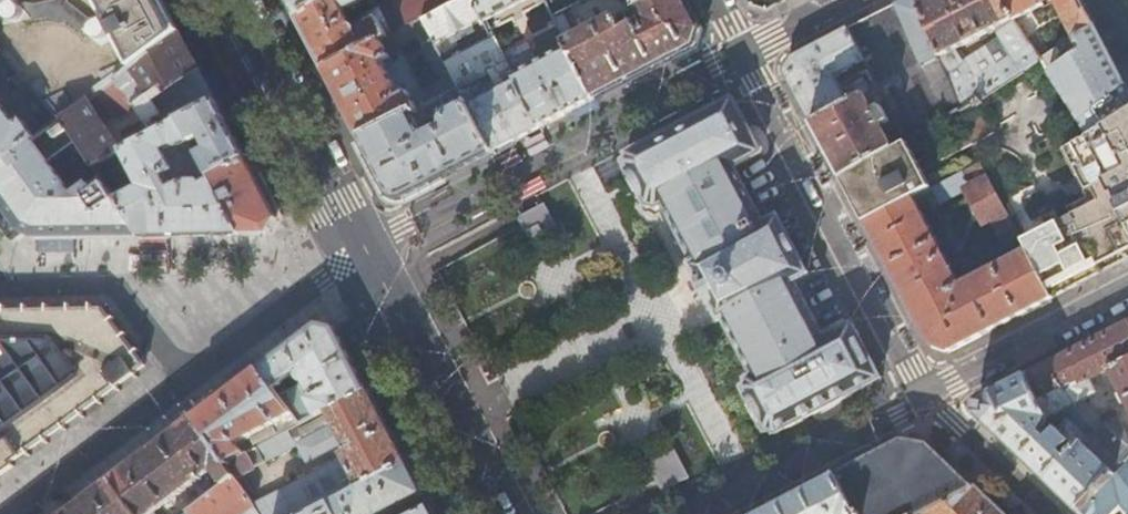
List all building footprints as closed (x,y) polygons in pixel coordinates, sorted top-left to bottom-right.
[(61,122),(64,120),(93,98),(180,33),(163,0),(0,0),(0,52),(61,122)] [(297,17),(324,0),(288,0),(297,17)] [(324,68),(393,33),(379,7),(364,15),(359,4),(366,0),(324,0),(297,17),(324,68)] [(403,28),(411,24),(423,17),(417,3),(421,1),(420,0),(394,0),(390,2),(403,28)] [(437,9),(423,17),(431,32),(431,33),(437,44),(486,18),(476,0),(456,0),(437,9)] [(434,2),(437,9),(456,0),(438,0),(434,2)] [(486,18),(487,20),(525,0),(476,0),(486,18)] [(596,97),(664,62),(697,45),(701,30),(686,0),(641,0),(637,3),(645,18),(630,26),(622,13),(577,37),(564,14),(555,17),(559,25),(596,97)] [(926,65),(941,57),(918,6),(919,6),(917,0),(905,0),(896,5),(923,66),(926,65)] [(964,108),(964,109),(1040,60),(1014,20),(1001,0),(930,0),(919,6),(918,6),(941,57),(980,37),(982,41),(988,37),(986,33),(996,29),(1000,37),(947,71),(964,108)] [(1072,39),(1095,26),(1093,22),(1081,0),(1001,0),(1014,20),(1052,1),(1072,39)] [(879,89),(891,83),(923,66),(896,5),(848,29),(865,61),(874,79),(879,89)] [(431,32),(423,17),(411,24),(419,38),(431,32)] [(505,54),(542,126),(568,112),(596,97),(559,25),(547,33),(551,41),(545,44),(550,54),(544,58),(546,61),(527,71),(515,49),(505,54)] [(1091,137),(1127,115),(1127,90),(1095,26),(1072,39),(1079,51),(1048,71),(1091,137)] [(797,94),(813,124),(867,96),(879,89),(874,79),(863,85),(864,90),(860,92),(858,89),(853,88),(843,92),(836,79),(849,71),(848,69),(865,61),(848,29),(794,57),(786,72),(797,94)] [(324,68),(360,138),(418,108),(408,91),(406,91),(403,87),(397,89),(384,61),(403,50),(395,32),(393,33),(324,68)] [(199,69),(180,33),(93,98),(64,120),(94,166),(122,151),(94,110),(104,103),(110,110),(128,97),(150,126),(164,117),(155,103),(199,69)] [(505,54),(496,37),(447,63),(454,78),(459,87),(493,152),(542,126),(505,54)] [(1072,39),(1040,60),(1048,71),(1079,51),(1072,39)] [(918,134),(952,114),(926,65),(923,66),(891,83),(918,134)] [(216,101),(199,69),(155,103),(164,117),(170,126),(181,120),(216,101)] [(443,95),(459,87),(454,78),(439,85),(443,95)] [(443,178),(493,152),(459,87),(443,95),(418,108),(360,138),(389,192),(405,198),(443,178)] [(828,153),(842,179),(890,151),(894,148),(867,96),(813,124),(828,153)] [(734,168),(762,153),(733,98),(629,152),(627,153),(627,160),(623,163),(645,205),(647,205),(648,207),(652,207),(655,209),(663,206),(692,261),(687,263),(718,323),(723,320),(752,376),(745,380),(746,384),(743,387),(744,389),(743,390),(765,432),(767,432),(770,432),(774,434),(881,378),(852,323),(824,338),(795,282),(809,274),(778,215),(763,223),(734,168)] [(38,139),(19,113),(11,118),(4,109),(10,104),(6,99),(0,103),(0,167),(38,139)] [(245,156),(216,101),(181,120),(193,141),(202,136),(209,149),(200,155),(210,175),(245,156)] [(1127,193),(1127,115),(1091,137),(1127,193)] [(105,237),(141,236),(117,201),(94,166),(64,120),(61,122),(38,139),(0,167),(0,202),(21,231),(37,238),(105,237)] [(170,126),(148,138),(124,151),(142,188),(117,201),(141,236),(241,234),(210,175),(200,155),(193,141),(181,120),(170,126)] [(1026,249),(1052,298),(1127,259),(1127,193),(1091,137),(1067,151),(1095,204),(1022,241),(1026,249)] [(866,223),(914,197),(890,151),(842,179),(861,214),(866,223)] [(210,175),(241,234),(270,234),(278,219),(278,218),(252,168),(245,156),(210,175)] [(980,161),(928,190),(935,205),(940,202),(941,203),(968,189),(986,222),(991,220),(1003,243),(1019,235),(980,161)] [(252,168),(278,218),(284,214),(277,202),(273,200),(266,188),(267,184),(258,165),(252,168)] [(63,178),(45,190),(58,208),(76,197),(76,196),(63,178)] [(90,186),(76,196),(76,197),(83,206),(97,196),(90,186)] [(960,284),(914,197),(866,223),(904,295),(931,346),(949,352),(1052,298),(1026,249),(960,284)] [(791,208),(778,215),(809,274),(823,268),(810,243),(808,243),(805,237),(806,236),(798,221),(797,222),(794,216),(795,215),(791,208)] [(154,368),(106,305),(0,307),(0,478),(154,368)] [(1025,375),(1049,418),(1060,412),(1073,406),(1077,413),(1067,419),(1068,419),(1086,437),(1100,426),(1106,423),(1090,407),(1084,410),(1080,402),(1084,400),(1098,393),(1091,379),(1111,369),(1124,395),(1120,397),(1123,403),(1127,401),(1127,403),(1127,322),(1025,375)] [(329,408),(368,388),(346,347),(336,327),(319,323),(259,368),(301,423),(311,418),(329,408)] [(301,423),(259,368),(195,416),(226,463),(245,453),(238,444),(276,423),(284,433),(301,423)] [(1127,459),(1127,438),(1119,418),(1106,423),(1100,426),(1086,437),(1068,419),(1056,430),(1048,422),(1049,418),(1025,375),(981,397),(978,416),(1029,465),(1078,511),(1127,459)] [(368,388),(329,408),(338,427),(335,428),(329,426),(318,431),(311,418),(301,423),(284,433),(245,453),(226,463),(234,475),(235,476),(308,437),(311,442),(305,445),(312,456),(317,453),(319,457),(339,447),(346,443),(349,448),(342,452),(345,455),(253,504),(260,513),(308,513),(406,462),(368,388)] [(1090,407),(1084,400),(1080,402),(1084,410),(1090,407)] [(1060,412),(1067,419),(1077,413),(1073,406),(1060,412)] [(195,416),(112,479),(139,513),(156,513),(154,510),(176,493),(180,499),(186,495),(185,493),(188,490),(186,486),(213,466),(219,475),(214,479),(220,487),(234,475),(226,463),(195,416)] [(974,487),(945,460),(928,443),(901,439),(835,474),(856,513),(922,513),(974,487)] [(339,447),(342,452),(349,448),(346,443),(339,447)] [(1127,509),(1127,459),(1078,511),(1081,513),(1110,513),(1122,501),(1127,509)] [(406,462),(308,513),(380,513),(421,491),(406,462)] [(835,474),(774,506),(758,513),(856,513),(835,474)] [(253,504),(235,476),(234,475),(220,487),(185,513),(260,513),(253,504)] [(112,479),(66,513),(139,513),(112,479)] [(998,511),(974,487),(922,513),(1002,513),(998,511)]
